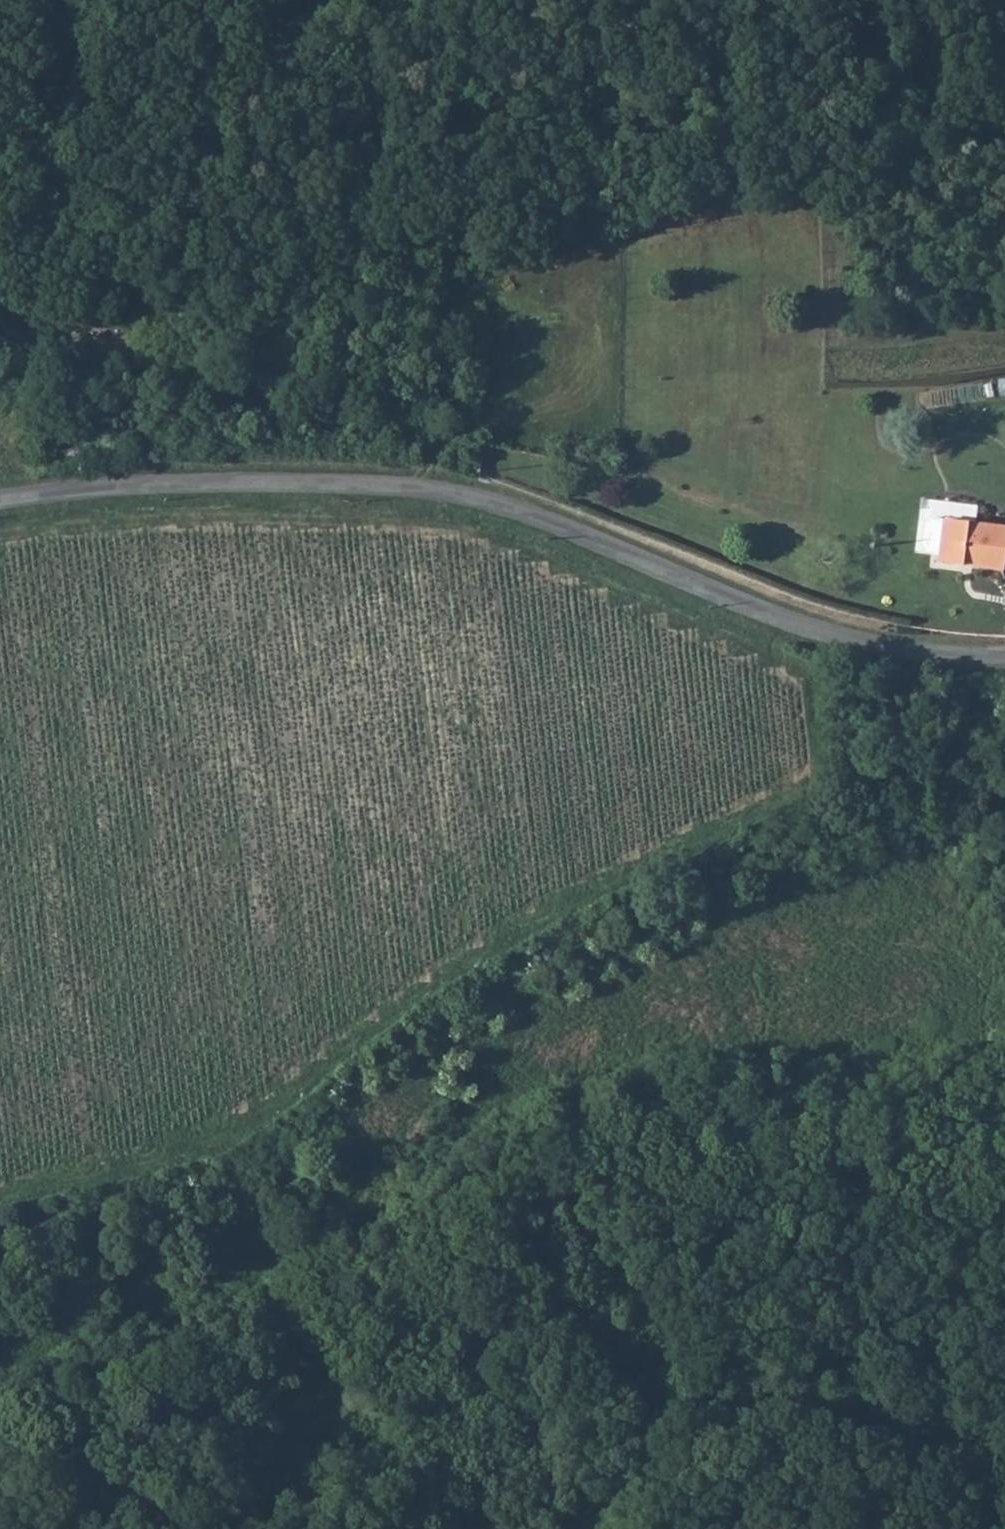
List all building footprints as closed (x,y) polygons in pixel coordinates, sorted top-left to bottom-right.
[(936,521),(930,566),(956,570),(956,561),(971,562),(970,572),(996,575),(1000,529),(936,521)]
